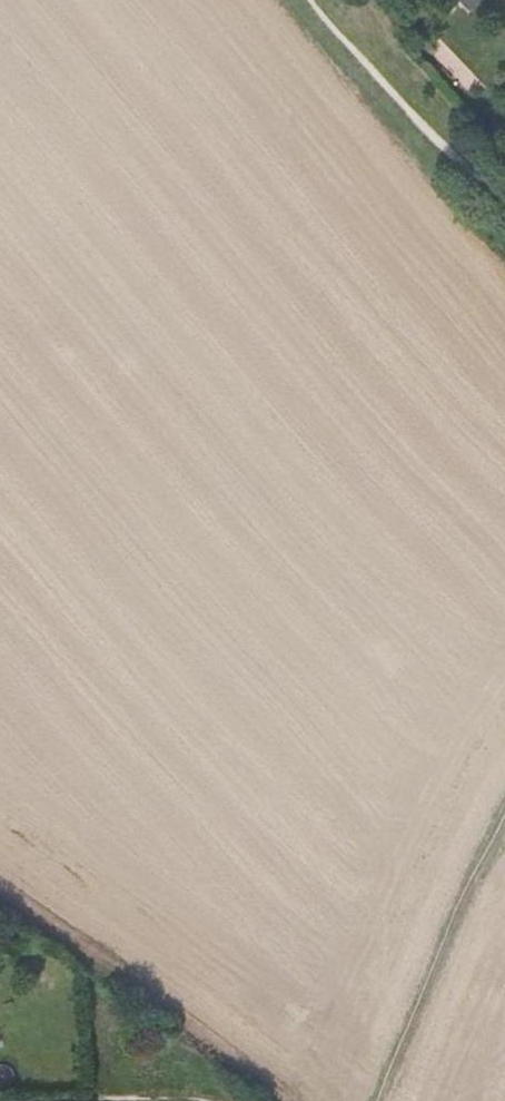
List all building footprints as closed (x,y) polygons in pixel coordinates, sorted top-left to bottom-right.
[(66,1082),(78,1081),(76,1066),(65,1067),(66,1082)]
